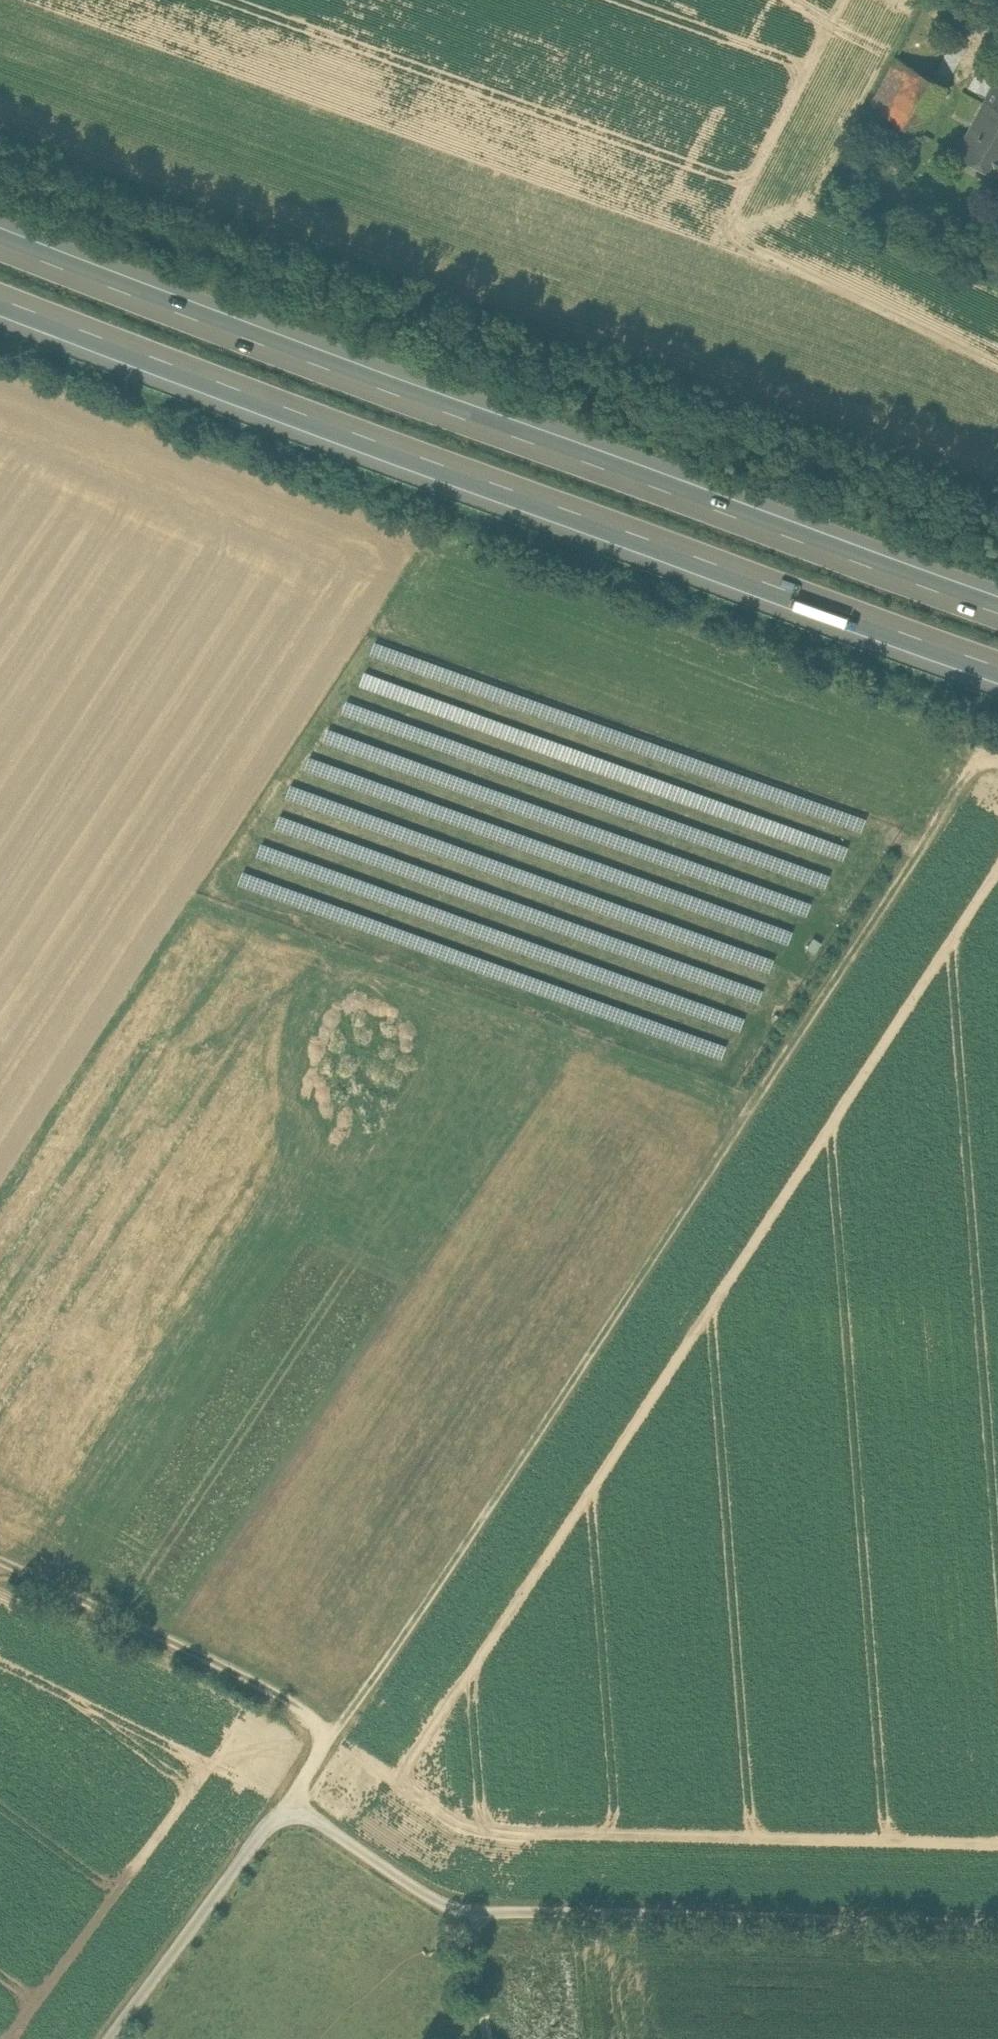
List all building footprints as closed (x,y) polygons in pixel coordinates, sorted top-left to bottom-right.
[(948,86),(896,57),(870,105),(921,134),(948,86)] [(985,99),(997,107),(997,76),(985,99)] [(956,153),(997,177),(997,107),(985,99),(956,153)]
